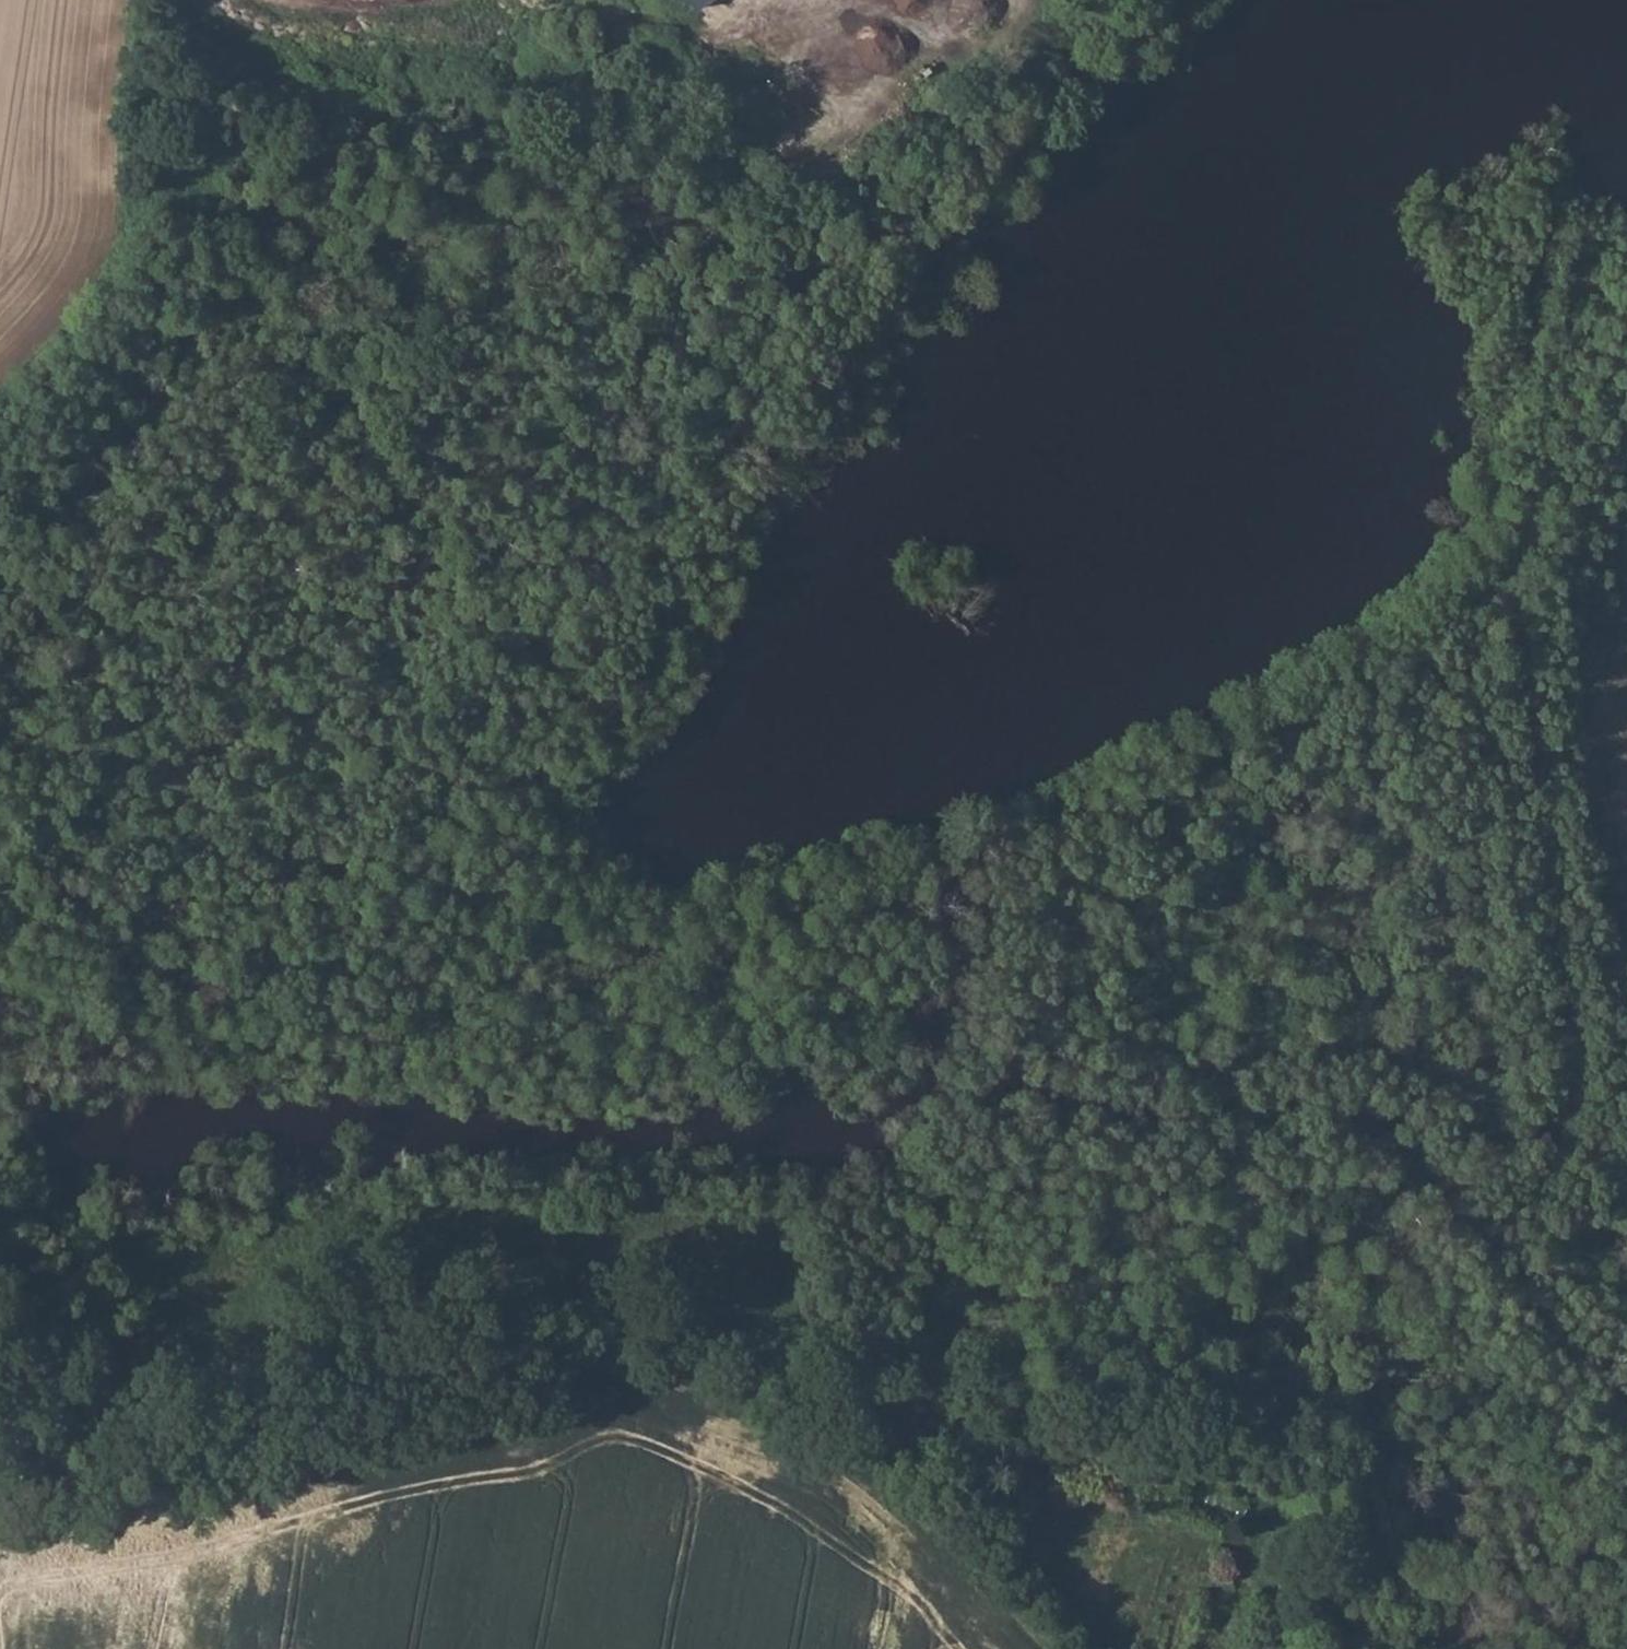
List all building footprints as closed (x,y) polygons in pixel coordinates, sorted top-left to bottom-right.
[(695,10),(708,0),(688,0),(695,10)]
